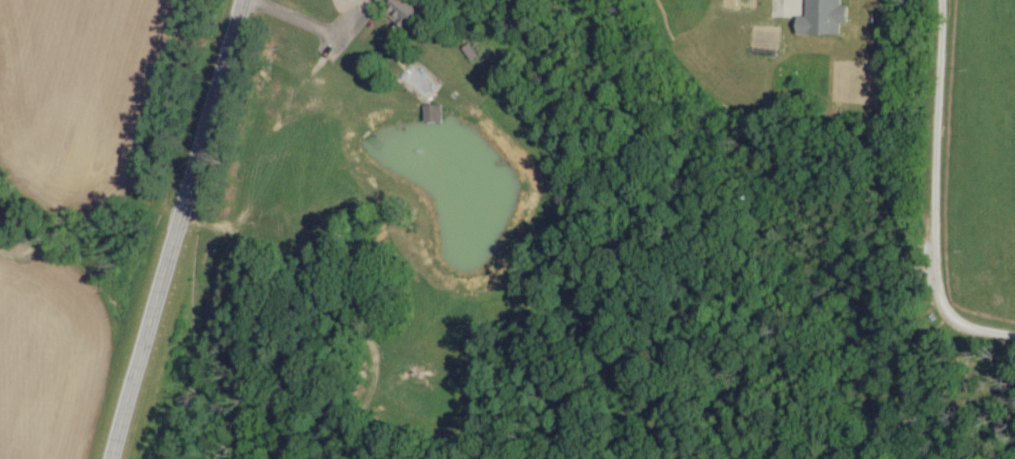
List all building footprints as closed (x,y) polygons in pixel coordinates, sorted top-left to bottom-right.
[(806,17),(795,17),(795,35),(839,34),(838,24),(846,24),(846,6),(840,6),(840,0),(806,0),(806,17)] [(440,105),(423,105),(423,122),(440,122),(440,105)]
